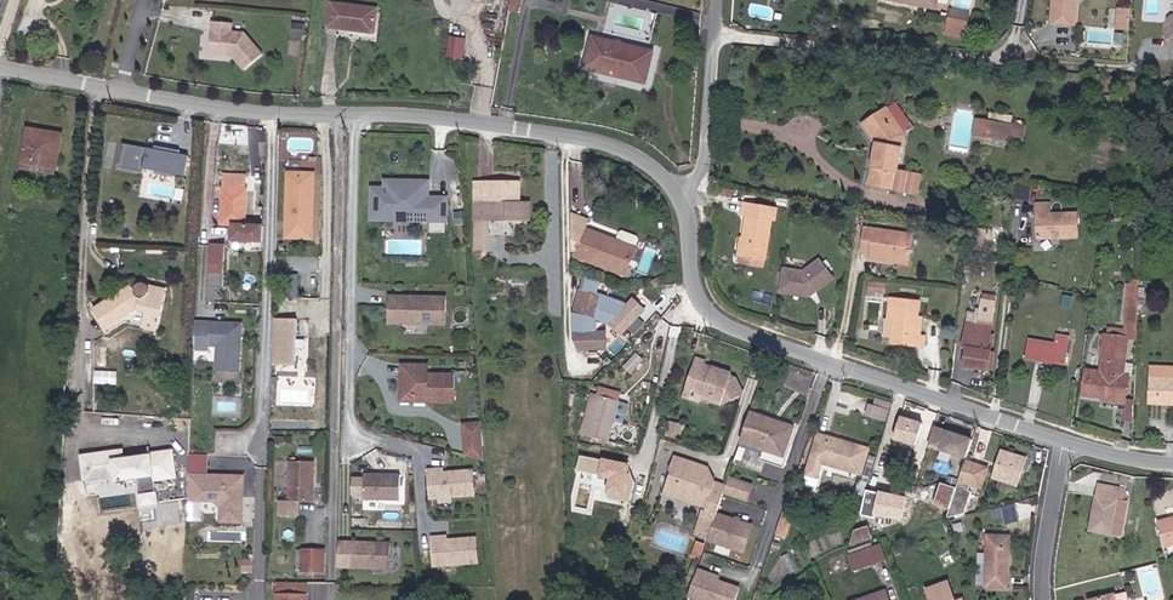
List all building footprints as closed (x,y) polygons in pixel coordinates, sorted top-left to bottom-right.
[(1050,21),(1073,23),(1075,0),(1052,0),(1050,21)] [(325,27),(342,29),(346,5),(327,3),(325,27)] [(376,9),(346,5),(342,29),(373,33),(376,9)] [(1128,27),(1129,9),(1117,8),(1116,26),(1128,27)] [(974,14),(957,11),(958,18),(972,21),(974,14)] [(1170,18),(1172,19),(1172,14),(1170,13),(1166,18),(1164,35),(1168,36),(1170,18)] [(951,16),(948,36),(959,37),(958,18),(951,16)] [(958,18),(959,37),(970,39),(972,21),(958,18)] [(230,26),(210,25),(208,57),(223,58),(225,56),(229,57),(242,73),(261,58),(243,36),(229,35),(230,26)] [(303,39),(304,27),(295,26),(294,39),(303,39)] [(449,35),(447,59),(465,60),(467,36),(449,35)] [(637,82),(641,65),(652,67),(655,51),(592,38),(586,71),(637,82)] [(637,82),(648,85),(652,67),(641,65),(637,82)] [(864,125),(878,146),(870,189),(921,196),(923,177),(900,174),(905,138),(914,130),(897,104),(864,125)] [(988,121),(974,120),(973,136),(986,138),(988,121)] [(988,121),(986,138),(1023,143),(1025,126),(988,121)] [(24,161),(56,167),(61,135),(28,128),(24,161)] [(184,178),(188,155),(121,143),(117,165),(184,178)] [(56,167),(24,161),(23,168),(55,174),(56,167)] [(317,171),(294,170),(293,233),(315,234),(317,171)] [(445,225),(444,191),(424,191),(424,174),(381,175),(381,183),(369,183),(369,214),(385,213),(385,203),(406,202),(410,206),(426,206),(426,213),(429,213),(429,225),(445,225)] [(251,177),(226,175),(224,216),(250,217),(251,189),(250,189),(251,177)] [(503,205),(520,205),(520,180),(486,180),(486,205),(503,205)] [(733,193),(734,188),(720,185),(719,191),(733,193)] [(426,213),(426,206),(410,206),(406,202),(385,203),(385,213),(426,213)] [(1051,213),(1051,202),(1035,202),(1036,239),(1078,238),(1077,213),(1051,213)] [(742,216),(734,255),(758,260),(766,221),(769,221),(771,210),(740,204),(737,215),(742,216)] [(575,250),(625,269),(635,242),(616,234),(586,223),(590,214),(572,207),(573,243),(577,245),(575,250)] [(250,217),(224,216),(224,225),(237,225),(236,241),(264,242),(264,227),(250,226),(250,217)] [(493,221),(476,221),(477,253),(493,253),(493,221)] [(619,226),(616,234),(635,242),(638,234),(637,230),(622,225),(619,226)] [(1005,248),(1007,229),(998,228),(996,247),(1005,248)] [(909,259),(912,236),(863,229),(859,249),(869,251),(869,256),(889,260),(890,256),(909,259)] [(225,244),(208,244),(206,286),(225,287),(225,244)] [(732,265),(756,270),(758,260),(734,255),(732,265)] [(888,263),(908,266),(909,259),(890,256),(889,260),(888,263)] [(800,270),(779,268),(777,291),(807,294),(807,291),(810,289),(813,289),(830,275),(816,258),(800,270)] [(625,298),(603,289),(598,288),(601,276),(589,271),(585,284),(581,283),(575,307),(574,332),(581,342),(588,342),(588,341),(591,340),(594,342),(606,342),(606,326),(597,326),(596,313),(611,318),(621,329),(629,321),(628,319),(630,318),(633,317),(645,305),(634,295),(628,301),(625,298)] [(281,295),(291,295),(292,272),(282,272),(281,295)] [(884,293),(885,284),(869,282),(868,291),(884,293)] [(150,315),(146,331),(158,334),(166,299),(151,296),(149,287),(142,285),(137,289),(137,292),(121,302),(118,299),(96,313),(106,330),(137,313),(150,315)] [(166,299),(167,291),(149,287),(151,296),(166,299)] [(445,317),(445,290),(418,290),(418,293),(405,292),(406,290),(389,290),(389,317),(400,317),(400,314),(418,314),(418,318),(445,317)] [(990,348),(995,298),(981,296),(980,308),(977,308),(976,313),(969,312),(966,345),(970,345),(967,364),(991,367),(992,348),(990,348)] [(1134,297),(1126,296),(1126,305),(1128,305),(1127,320),(1134,320),(1134,297)] [(922,303),(895,300),(892,322),(896,322),(895,324),(893,339),(892,345),(925,349),(925,340),(921,339),(922,327),(919,323),(922,303)] [(109,336),(125,327),(146,331),(150,315),(137,313),(106,330),(109,336)] [(275,362),(290,362),(291,316),(276,315),(275,362)] [(299,316),(291,316),(290,362),(297,362),(299,316)] [(241,323),(209,322),(196,322),(196,344),(195,350),(209,350),(209,345),(218,345),(217,369),(240,370),(241,323)] [(893,339),(895,324),(888,323),(886,338),(893,339)] [(1118,363),(1120,338),(1127,339),(1129,328),(1115,326),(1115,331),(1109,330),(1104,363),(1118,363)] [(1037,348),(1054,351),(1052,358),(1068,361),(1072,335),(1060,333),(1058,342),(1027,337),(1024,353),(1035,355),(1037,348)] [(1120,338),(1118,363),(1104,363),(1103,372),(1089,369),(1085,391),(1124,398),(1128,375),(1121,374),(1127,339),(1120,338)] [(1037,348),(1035,355),(1052,358),(1054,351),(1037,348)] [(625,373),(637,359),(630,353),(619,367),(625,373)] [(739,405),(744,389),(736,374),(731,373),(732,369),(712,363),(711,367),(705,365),(706,357),(696,354),(686,385),(696,380),(700,388),(704,389),(724,396),(731,391),(733,395),(739,405)] [(452,396),(453,368),(427,368),(427,359),(401,359),(401,368),(405,368),(405,384),(412,384),(412,391),(428,391),(428,395),(452,396)] [(428,391),(412,391),(412,384),(405,384),(405,368),(401,368),(400,395),(428,395),(428,391)] [(684,392),(701,398),(702,394),(704,389),(700,388),(696,380),(686,385),(684,392)] [(1149,381),(1148,407),(1172,407),(1172,381),(1149,381)] [(581,430),(589,432),(601,391),(592,388),(581,430)] [(724,396),(704,389),(702,394),(724,400),(733,395),(731,391),(724,396)] [(601,391),(589,432),(611,438),(623,397),(601,391)] [(887,419),(892,401),(877,397),(872,415),(887,419)] [(791,423),(749,410),(740,438),(759,444),(775,450),(774,453),(781,455),(788,436),(791,423)] [(917,441),(923,420),(902,413),(895,435),(917,441)] [(948,418),(945,426),(962,432),(965,424),(948,418)] [(485,427),(484,419),(466,421),(466,429),(485,427)] [(795,439),(799,426),(791,423),(788,436),(795,439)] [(973,437),(935,425),(931,439),(942,443),(941,446),(968,455),(973,437)] [(485,427),(466,429),(468,450),(487,456),(485,427)] [(820,428),(807,468),(817,471),(821,457),(863,469),(871,443),(820,428)] [(774,453),(775,450),(759,444),(756,456),(779,463),(781,455),(774,453)] [(1020,483),(1028,455),(1002,447),(994,475),(1020,483)] [(177,479),(172,449),(124,456),(123,448),(78,454),(83,483),(111,479),(112,485),(137,481),(139,495),(137,495),(139,510),(158,508),(154,482),(177,479)] [(708,462),(674,451),(670,464),(671,465),(664,487),(707,501),(699,525),(710,529),(722,495),(727,480),(711,475),(709,471),(708,462)] [(318,456),(294,456),(294,496),(316,496),(317,479),(318,456)] [(624,496),(630,464),(602,458),(601,461),(579,456),(576,471),(598,476),(597,480),(607,482),(605,493),(624,496)] [(988,468),(966,461),(959,485),(952,507),(949,517),(962,513),(964,505),(967,506),(972,488),(969,488),(970,484),(982,488),(988,468)] [(477,488),(474,464),(441,466),(441,463),(431,464),(433,492),(477,488)] [(242,518),(244,471),(190,468),(189,487),(200,488),(200,495),(215,496),(221,502),(220,517),(242,518)] [(401,494),(402,469),(382,469),(382,471),(379,470),(376,469),(365,469),(365,494),(401,494)] [(748,503),(754,484),(728,476),(727,480),(722,495),(748,503)] [(959,485),(943,480),(936,502),(952,507),(959,485)] [(1083,527),(1115,533),(1121,500),(1118,487),(1091,482),(1083,527)] [(199,516),(200,495),(200,488),(189,487),(188,515),(199,516)] [(906,518),(908,509),(902,508),(903,502),(882,496),(883,493),(870,489),(863,512),(876,516),(878,512),(906,518)] [(798,494),(790,491),(779,527),(788,530),(798,494)] [(279,515),(301,516),(302,500),(280,498),(279,515)] [(1035,515),(1031,500),(1002,507),(1006,522),(1035,515)] [(743,554),(753,525),(717,513),(707,543),(743,554)] [(1172,545),(1172,521),(1158,525),(1163,544),(1172,541),(1172,545)] [(856,530),(852,544),(867,540),(867,533),(856,530)] [(480,557),(478,533),(445,535),(444,532),(434,532),(436,561),(480,557)] [(1012,536),(990,533),(984,580),(1005,583),(1012,536)] [(391,563),(391,538),(381,538),(378,539),(375,539),(375,537),(355,537),(355,562),(391,563)] [(1163,544),(1165,552),(1172,550),(1172,545),(1172,541),(1163,544)] [(323,545),(303,545),(302,566),(323,566),(323,545)] [(880,547),(848,558),(853,574),(885,562),(880,547)] [(739,588),(719,582),(721,575),(696,568),(686,599),(688,599),(736,599),(739,588)] [(307,577),(279,577),(279,599),(307,599),(307,577)] [(928,590),(932,599),(955,599),(949,583),(928,590)] [(861,599),(889,599),(886,591),(861,599)]
